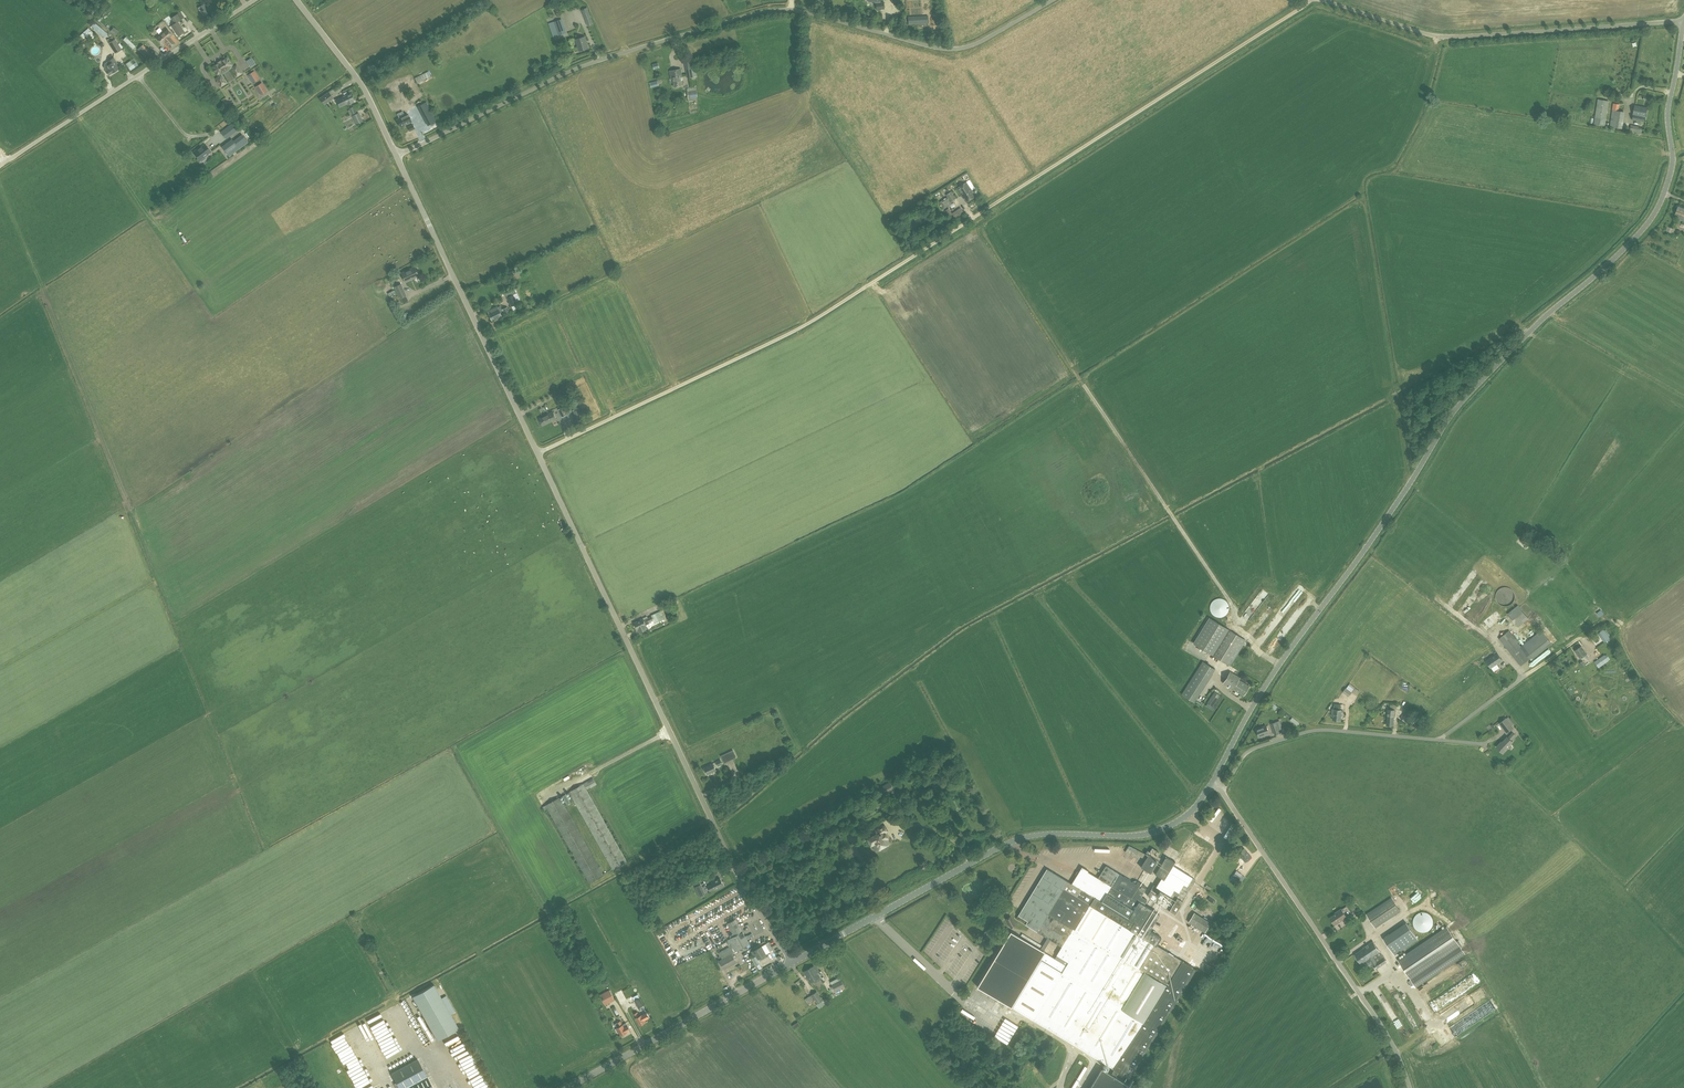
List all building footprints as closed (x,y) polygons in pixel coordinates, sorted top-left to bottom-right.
[(880,2),(880,1),(874,1),(875,3),(876,3),(876,9),(884,9),(884,2),(880,2)] [(203,16),(210,12),(204,3),(198,8),(203,16)] [(583,13),(583,14),(587,25),(588,25),(593,23),(589,11),(583,13)] [(174,16),(171,18),(173,21),(175,23),(172,25),(178,35),(184,31),(178,22),(181,20),(177,14),(174,16)] [(909,25),(928,24),(928,15),(908,16),(909,25)] [(559,35),(561,35),(567,33),(562,19),(554,22),(559,35)] [(103,36),(106,32),(93,21),(90,24),(103,36)] [(115,35),(119,31),(114,27),(110,31),(115,35)] [(82,34),(88,40),(94,34),(89,28),(82,34)] [(163,42),(168,49),(178,41),(168,29),(157,38),(161,43),(163,42)] [(123,37),(121,40),(131,48),(133,45),(123,37)] [(579,51),(589,48),(585,37),(576,39),(578,46),(577,47),(578,51),(579,50),(579,51)] [(109,43),(110,45),(115,53),(122,49),(115,39),(109,43)] [(147,59),(153,54),(143,44),(137,49),(147,59)] [(218,63),(213,66),(218,74),(220,73),(230,66),(231,65),(226,57),(221,61),(221,60),(218,62),(218,63)] [(109,75),(119,68),(117,65),(118,64),(113,58),(108,61),(110,64),(108,65),(110,68),(106,71),(109,75)] [(138,65),(134,58),(130,61),(133,64),(129,67),(130,70),(138,65)] [(685,62),(686,69),(687,78),(694,77),(691,61),(685,62)] [(236,65),(233,67),(231,68),(236,76),(242,73),(236,65)] [(681,77),(682,77),(681,69),(669,71),(671,79),(673,78),(674,86),(682,85),(681,77)] [(260,79),(254,70),(247,75),(253,83),(260,79)] [(428,71),(413,78),(416,84),(431,76),(428,71)] [(221,75),(219,76),(216,78),(221,86),(226,83),(221,75)] [(409,79),(391,87),(395,95),(402,92),(400,89),(412,84),(409,79)] [(255,87),(261,95),(267,91),(262,82),(255,87)] [(324,104),(333,98),(329,92),(320,98),(324,104)] [(344,96),(348,104),(350,103),(354,101),(353,100),(354,100),(351,93),(344,96)] [(348,104),(344,96),(336,100),(340,107),(347,103),(347,104),(348,104)] [(1605,126),(1609,101),(1598,99),(1594,124),(1605,126)] [(1614,102),(1612,110),(1610,127),(1622,128),(1625,111),(1622,111),(1623,103),(1614,102)] [(1644,121),(1647,107),(1635,105),(1633,114),(1632,119),(1644,121)] [(428,125),(435,121),(429,110),(422,113),(428,125)] [(353,116),(357,124),(363,121),(359,113),(353,116)] [(400,127),(411,121),(408,114),(397,119),(400,127)] [(235,121),(221,132),(226,139),(240,128),(235,121)] [(1641,133),(1642,128),(1639,127),(1639,126),(1631,125),(1630,125),(1629,131),(1632,132),(1641,133)] [(229,157),(239,149),(241,148),(248,142),(244,137),(235,144),(232,139),(222,147),(229,157)] [(198,149),(194,152),(200,160),(211,151),(205,144),(198,149)] [(966,182),(957,188),(963,198),(964,197),(967,202),(974,196),(972,193),(973,192),(966,182)] [(946,195),(947,197),(940,202),(944,209),(952,204),(950,202),(956,198),(951,191),(946,195)] [(976,197),(980,203),(984,199),(980,194),(976,197)] [(1683,217),(1683,206),(1679,204),(1679,205),(1678,205),(1677,205),(1676,207),(1677,208),(1675,214),(1678,215),(1677,217),(1679,217),(1678,219),(1683,221),(1683,217)] [(964,214),(962,210),(960,207),(952,213),(954,215),(956,219),(964,214)] [(414,267),(401,273),(405,281),(418,275),(414,267)] [(406,295),(401,283),(394,286),(400,298),(406,295)] [(517,303),(516,300),(513,294),(507,297),(511,306),(517,303)] [(499,312),(502,310),(500,306),(497,307),(497,306),(487,310),(492,320),(501,316),(499,312)] [(571,413),(567,405),(558,410),(562,417),(567,414),(571,413)] [(583,419),(579,408),(573,411),(577,421),(583,419)] [(552,422),(557,419),(553,412),(545,415),(545,416),(540,419),(543,425),(551,421),(552,422)] [(1514,600),(1515,598),(1515,596),(1515,594),(1514,592),(1513,591),(1512,589),(1510,589),(1509,588),(1507,587),(1505,587),(1503,587),(1501,588),(1500,589),(1498,590),(1497,592),(1496,594),(1496,595),(1496,597),(1496,600),(1498,602),(1498,603),(1500,605),(1502,606),(1504,606),(1507,606),(1509,605),(1512,604),(1513,602),(1514,600)] [(1229,609),(1229,607),(1229,605),(1228,604),(1227,602),(1226,601),(1225,600),(1223,599),(1221,598),(1220,598),(1218,598),(1216,599),(1214,600),(1212,602),(1211,603),(1210,606),(1210,607),(1210,609),(1210,610),(1211,612),(1212,614),(1214,615),(1216,616),(1218,617),(1220,617),(1222,617),(1224,616),(1226,615),(1227,613),(1228,611),(1229,609)] [(678,614),(675,605),(669,608),(673,617),(678,614)] [(1518,627),(1529,618),(1518,605),(1508,613),(1518,627)] [(1489,626),(1502,616),(1496,609),(1483,619),(1489,626)] [(648,623),(653,621),(654,620),(655,623),(665,619),(661,611),(651,615),(651,616),(646,618),(643,619),(646,625),(647,624),(647,623),(648,622),(648,623)] [(1271,619),(1275,623),(1283,616),(1280,612),(1271,619)] [(1193,643),(1210,654),(1230,666),(1246,640),(1226,628),(1209,617),(1193,643)] [(646,625),(643,619),(643,618),(634,622),(639,633),(648,629),(646,625)] [(1521,665),(1530,658),(1521,647),(1521,646),(1518,642),(1509,630),(1499,638),(1521,665)] [(1523,645),(1521,646),(1521,647),(1530,658),(1531,660),(1552,644),(1551,642),(1541,630),(1523,645)] [(1587,659),(1589,657),(1587,654),(1582,646),(1575,651),(1580,658),(1584,655),(1587,659)] [(1491,668),(1502,660),(1497,652),(1486,660),(1491,668)] [(1594,662),(1598,667),(1608,660),(1604,654),(1594,662)] [(1182,694),(1194,702),(1215,670),(1203,662),(1182,694)] [(1243,695),(1249,686),(1239,679),(1240,678),(1230,671),(1223,683),(1243,695)] [(1349,685),(1347,688),(1346,687),(1343,692),(1349,696),(1352,692),(1354,688),(1349,685)] [(1213,694),(1206,705),(1214,711),(1222,700),(1213,694)] [(1341,720),(1342,710),(1340,710),(1341,707),(1340,707),(1341,704),(1334,703),(1334,708),(1334,709),(1333,711),(1332,711),(1332,716),(1333,716),(1333,719),(1341,720)] [(1394,725),(1395,710),(1388,709),(1387,725),(1394,725)] [(1400,718),(1404,722),(1411,715),(1413,713),(1408,709),(1400,718)] [(1507,733),(1513,728),(1506,718),(1500,723),(1505,730),(1507,733)] [(1279,733),(1278,730),(1282,728),(1279,721),(1271,724),(1274,734),(1279,733)] [(1268,733),(1266,726),(1256,729),(1258,736),(1268,733)] [(1508,737),(1502,743),(1501,741),(1496,746),(1503,753),(1508,748),(1507,747),(1512,741),(1511,740),(1515,735),(1513,733),(1508,737)] [(721,756),(722,759),(724,763),(737,757),(733,750),(721,756)] [(707,775),(716,771),(713,764),(704,768),(707,775)] [(569,792),(613,869),(627,861),(585,787),(586,787),(587,789),(596,784),(593,779),(569,792)] [(883,796),(894,789),(890,781),(879,788),(883,796)] [(548,808),(588,882),(602,875),(560,797),(542,807),(544,810),(548,808)] [(1215,808),(1206,821),(1209,823),(1218,810),(1215,808)] [(885,845),(890,842),(888,839),(889,838),(885,832),(888,830),(885,825),(876,830),(877,833),(868,839),(871,845),(873,844),(876,850),(880,847),(881,848),(882,848),(883,848),(884,847),(885,846),(885,845)] [(1124,850),(1139,858),(1140,856),(1144,858),(1146,855),(1143,854),(1144,852),(1127,844),(1124,850)] [(1145,854),(1148,855),(1141,867),(1151,873),(1159,860),(1160,857),(1158,856),(1160,852),(1152,847),(1150,851),(1147,850),(1145,854)] [(1249,860),(1252,857),(1251,856),(1244,848),(1238,854),(1245,862),(1248,859),(1249,860)] [(1040,949),(1011,931),(977,986),(1012,1007),(1013,1004),(1014,1005),(1013,1007),(1114,1069),(1118,1071),(1130,1078),(1196,969),(1156,945),(1161,937),(1150,930),(1160,914),(1144,904),(1147,900),(1141,896),(1146,888),(1146,886),(1138,881),(1136,884),(1106,865),(1098,878),(1088,872),(1089,871),(1082,867),(1072,883),(1047,868),(1021,911),(1016,918),(1047,937),(1040,949)] [(1236,879),(1238,880),(1242,875),(1243,874),(1237,870),(1233,876),(1236,879)] [(712,882),(713,884),(708,887),(710,891),(715,888),(715,889),(723,885),(720,878),(716,880),(715,879),(712,881),(712,882)] [(695,887),(699,897),(706,894),(701,884),(695,887)] [(1150,890),(1148,893),(1149,897),(1158,903),(1175,913),(1183,901),(1177,897),(1176,898),(1156,886),(1154,885),(1150,890)] [(1391,898),(1367,914),(1375,928),(1400,911),(1391,898)] [(1335,925),(1347,917),(1341,909),(1335,913),(1336,914),(1330,918),(1335,925)] [(1211,922),(1194,912),(1188,922),(1205,932),(1211,922)] [(1414,919),(1413,921),(1413,923),(1414,925),(1414,926),(1416,929),(1418,930),(1420,931),(1422,932),(1424,932),(1425,932),(1427,931),(1429,931),(1430,930),(1431,928),(1432,926),(1433,924),(1433,922),(1433,920),(1433,919),(1432,917),(1430,914),(1428,913),(1425,912),(1423,912),(1420,913),(1418,913),(1417,915),(1415,916),(1414,918),(1414,919)] [(1005,919),(1011,928),(1016,925),(1011,916),(1005,919)] [(743,931),(736,919),(734,919),(734,920),(727,924),(733,933),(729,936),(731,938),(728,940),(728,941),(727,941),(726,942),(729,947),(718,952),(723,959),(719,961),(724,969),(737,962),(732,954),(732,953),(734,952),(737,950),(738,951),(750,944),(743,931)] [(1402,935),(1394,923),(1379,934),(1387,945),(1402,935)] [(1447,926),(1427,940),(1398,960),(1416,987),(1465,953),(1460,946),(1447,926)] [(1410,931),(1391,944),(1397,953),(1417,940),(1410,931)] [(1361,964),(1365,961),(1366,964),(1370,961),(1376,969),(1387,961),(1373,941),(1355,954),(1361,964)] [(751,952),(753,956),(756,955),(758,958),(766,954),(762,946),(760,947),(759,945),(754,947),(755,950),(751,952)] [(809,969),(815,980),(820,977),(818,972),(819,971),(816,965),(809,969)] [(815,980),(809,969),(804,971),(810,983),(815,980)] [(841,979),(831,984),(835,991),(845,986),(841,979)] [(459,1028),(436,988),(434,984),(412,996),(415,1001),(437,1041),(459,1028)] [(1428,1012),(1460,992),(1454,984),(1423,1004),(1428,1012)] [(817,991),(811,995),(805,999),(808,1004),(815,1000),(817,1004),(823,1000),(817,991)] [(605,1001),(613,999),(611,993),(603,995),(605,1001)] [(638,1008),(644,1005),(640,998),(634,1000),(638,1008)] [(610,1006),(606,1008),(610,1018),(615,1015),(610,1006)] [(973,1020),(976,1014),(961,1007),(958,1014),(973,1020)] [(640,1025),(646,1022),(642,1015),(639,1016),(637,1012),(634,1014),(636,1018),(640,1025)] [(370,1028),(384,1021),(381,1015),(367,1022),(370,1028)] [(627,1032),(630,1030),(627,1025),(624,1027),(623,1025),(621,1021),(615,1024),(617,1028),(616,1029),(618,1032),(619,1031),(621,1035),(627,1032)] [(996,1028),(993,1034),(1005,1042),(1007,1038),(1005,1038),(1007,1035),(996,1028)] [(377,1040),(391,1033),(390,1031),(376,1037),(377,1040)] [(448,1040),(462,1033),(460,1031),(447,1038),(448,1040)] [(418,1058),(391,1073),(400,1087),(434,1087),(418,1058)] [(1114,1069),(1111,1074),(1102,1068),(1089,1087),(1128,1087),(1130,1085),(1116,1076),(1118,1071),(1114,1069)]
